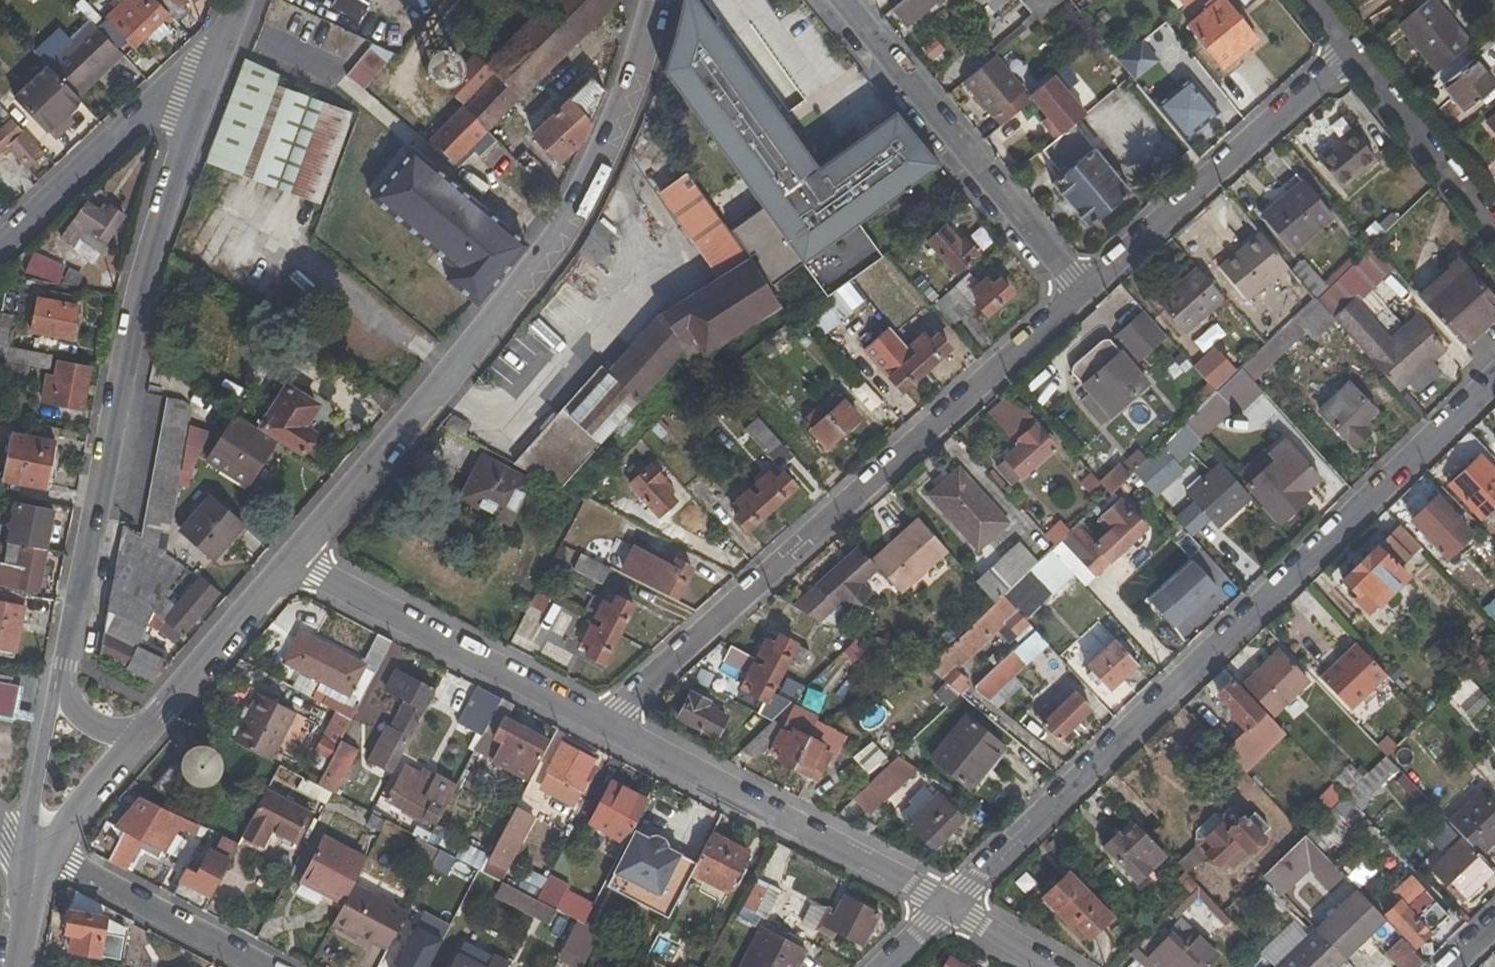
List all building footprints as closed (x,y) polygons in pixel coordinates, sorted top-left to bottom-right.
[(85,0),(79,0),(75,5),(92,22),(99,16),(85,0)] [(135,48),(165,19),(169,14),(156,0),(122,0),(105,16),(135,48)] [(169,14),(177,22),(188,11),(182,3),(185,0),(156,0),(169,14)] [(363,0),(336,0),(332,5),(358,21),(369,3),(363,0)] [(494,76),(461,108),(486,131),(606,11),(596,0),(547,0),(499,48),(491,41),(476,57),(484,64),(494,76)] [(606,11),(617,0),(596,0),(606,11)] [(668,78),(688,0),(682,0),(673,38),(662,70),(668,78)] [(729,231),(749,259),(769,288),(804,262),(828,296),(885,256),(861,223),(933,169),(890,116),(820,168),(697,0),(688,0),(668,78),(763,207),(729,231)] [(892,11),(905,27),(939,0),(905,0),(892,11)] [(1040,22),(1066,0),(1022,0),(1040,22)] [(1258,40),(1225,0),(1212,0),(1185,23),(1222,69),(1258,40)] [(1472,46),(1434,0),(1430,0),(1399,25),(1437,74),(1472,46)] [(265,23),(304,39),(313,17),(274,1),(265,23)] [(469,17),(458,6),(452,13),(462,24),(469,17)] [(165,19),(172,27),(177,22),(169,14),(165,19)] [(95,26),(92,22),(47,65),(50,69),(95,26)] [(73,93),(118,51),(95,26),(50,69),(73,93)] [(374,43),(347,75),(364,89),(391,57),(374,43)] [(1118,62),(1134,82),(1157,64),(1141,44),(1118,62)] [(455,54),(450,50),(445,48),(436,49),(429,53),(425,59),(423,66),(424,74),(428,80),(433,84),(438,86),(443,86),(449,85),(456,79),(459,73),(461,68),(459,59),(455,54)] [(77,97),(122,55),(118,51),(73,93),(77,97)] [(280,75),(244,57),(205,161),(319,203),(353,114),(277,85),(280,75)] [(991,120),(993,118),(1000,127),(1033,102),(1030,98),(996,57),(961,85),(991,120)] [(1463,111),(1494,86),(1474,59),(1441,85),(1463,111)] [(484,64),(450,98),(461,108),(494,76),(484,64)] [(62,118),(59,115),(77,97),(73,93),(50,69),(47,65),(45,67),(15,97),(48,132),(62,118)] [(531,135),(557,163),(587,136),(604,91),(592,77),(531,135)] [(1074,126),(1079,122),(1086,116),(1054,78),(1030,98),(1033,102),(1049,121),(1043,126),(1056,141),(1074,126)] [(1190,79),(1155,107),(1183,142),(1198,130),(1194,125),(1202,119),(1206,124),(1218,114),(1190,79)] [(62,118),(80,101),(77,97),(59,115),(62,118)] [(486,131),(461,108),(427,142),(447,157),(464,140),(471,147),(486,131)] [(890,116),(933,169),(939,164),(897,111),(890,116)] [(43,153),(11,119),(0,129),(0,151),(7,145),(26,167),(43,153)] [(1194,125),(1198,130),(1206,124),(1202,119),(1194,125)] [(1129,194),(1074,126),(1056,141),(1043,151),(1059,173),(1064,169),(1067,173),(1051,186),(1086,228),(1129,194)] [(1342,188),(1377,160),(1353,132),(1319,159),(1342,188)] [(447,157),(455,163),(471,147),(464,140),(447,157)] [(455,267),(448,278),(480,301),(528,244),(412,148),(370,197),(455,267)] [(561,187),(526,150),(514,161),(553,203),(561,187)] [(1178,161),(1186,173),(1199,161),(1190,151),(1178,161)] [(601,368),(514,465),(559,490),(612,430),(619,438),(625,438),(635,428),(634,421),(627,416),(681,355),(690,364),(782,305),(769,288),(749,259),(729,231),(686,172),(660,192),(721,276),(658,316),(607,372),(601,368)] [(1293,252),(1333,218),(1303,185),(1277,206),(1274,204),(1262,216),(1293,252)] [(72,248),(80,237),(100,252),(125,216),(110,206),(104,214),(86,201),(60,239),(72,248)] [(1380,226),(1385,232),(1398,220),(1392,214),(1380,226)] [(615,237),(597,221),(588,237),(604,249),(615,237)] [(961,244),(946,227),(928,243),(956,274),(978,255),(966,240),(961,244)] [(1247,301),(1288,268),(1260,234),(1220,268),(1247,301)] [(72,248),(93,262),(100,252),(80,237),(72,248)] [(604,249),(588,237),(580,250),(597,267),(608,254),(604,249)] [(1394,270),(1371,246),(1325,289),(1315,300),(1334,321),(1337,323),(1394,270)] [(25,273),(49,280),(57,263),(33,254),(25,273)] [(1420,299),(1461,344),(1494,312),(1494,301),(1460,262),(1420,299)] [(77,289),(82,275),(57,263),(49,280),(77,289)] [(1305,267),(1295,275),(1315,300),(1325,289),(1305,267)] [(1186,333),(1224,298),(1198,268),(1159,303),(1186,333)] [(967,298),(957,286),(937,304),(954,322),(976,303),(989,317),(1014,293),(996,273),(981,286),(967,298)] [(981,286),(971,275),(957,286),(967,298),(981,286)] [(72,340),(79,307),(35,298),(29,332),(72,340)] [(1307,334),(1313,341),(1334,321),(1315,300),(1293,319),(1307,334)] [(1137,361),(1165,336),(1144,312),(1116,337),(1137,361)] [(0,313),(0,328),(11,330),(14,316),(0,313)] [(1379,351),(1409,384),(1433,361),(1446,349),(1417,316),(1379,351)] [(1293,319),(1267,345),(1242,369),(1258,387),(1269,376),(1266,372),(1307,334),(1293,319)] [(8,346),(11,330),(0,328),(0,345),(8,346)] [(913,344),(919,352),(915,356),(928,370),(952,348),(940,335),(936,338),(929,331),(913,344)] [(1071,368),(1071,374),(1110,417),(1147,383),(1109,340),(1102,341),(1071,368)] [(50,369),(52,355),(8,346),(0,345),(0,357),(8,358),(6,370),(28,374),(30,365),(50,369)] [(1216,347),(1194,368),(1216,393),(1239,371),(1216,347)] [(892,377),(904,390),(928,370),(915,356),(912,359),(905,351),(889,366),(896,373),(892,377)] [(84,410),(92,367),(58,360),(55,377),(46,375),(41,403),(84,410)] [(1419,394),(1442,372),(1433,361),(1409,384),(1419,394)] [(1232,409),(1244,409),(1262,392),(1258,387),(1242,369),(1239,371),(1216,393),(1183,423),(1199,439),(1232,409)] [(319,403),(286,383),(258,427),(304,455),(317,434),(305,426),(319,403)] [(1362,425),(1376,412),(1349,384),(1319,412),(1354,448),(1370,433),(1362,425)] [(860,419),(837,392),(820,407),(844,434),(860,419)] [(193,402),(166,397),(157,449),(182,465),(193,402)] [(1009,438),(1021,427),(1000,404),(989,416),(1009,438)] [(804,422),(828,448),(844,434),(820,407),(804,422)] [(472,425),(451,413),(440,426),(464,439),(472,425)] [(248,487),(276,441),(233,415),(205,460),(248,487)] [(769,456),(782,444),(757,418),(746,429),(769,456)] [(1012,485),(1055,447),(1035,426),(1020,440),(1023,445),(996,468),(1012,485)] [(46,489),(56,441),(10,432),(1,480),(46,489)] [(1320,475),(1286,440),(1270,454),(1274,459),(1248,484),(1283,522),(1308,498),(1302,491),(1320,475)] [(1183,469),(1161,445),(1151,454),(1173,479),(1183,469)] [(182,465),(157,449),(140,538),(166,554),(182,465)] [(1265,449),(1238,474),(1248,484),(1274,459),(1270,454),(1265,449)] [(1151,454),(1132,471),(1154,496),(1173,479),(1151,454)] [(510,524),(532,482),(483,456),(474,472),(480,475),(464,506),(485,517),(488,513),(510,524)] [(1480,456),(1450,485),(1482,518),(1493,506),(1494,508),(1494,472),(1480,456)] [(1187,495),(1217,527),(1252,497),(1221,464),(1187,495)] [(1128,475),(1119,465),(1100,482),(1110,494),(1128,475)] [(660,484),(664,479),(651,466),(631,484),(659,515),(675,501),(660,484)] [(757,484),(764,491),(760,495),(773,510),(796,489),(776,466),(757,484)] [(937,489),(930,496),(978,550),(1009,523),(960,469),(951,477),(945,471),(932,483),(937,489)] [(736,516),(749,530),(773,510),(760,495),(756,498),(749,491),(733,506),(739,513),(736,516)] [(243,525),(209,496),(179,531),(213,560),(243,525)] [(1423,523),(1418,528),(1431,541),(1455,517),(1435,496),(1416,517),(1423,523)] [(1094,545),(1076,525),(1069,532),(1055,546),(1050,550),(1058,559),(1062,563),(1077,549),(1083,556),(1099,572),(1145,528),(1120,500),(1103,517),(1112,527),(1094,545)] [(15,503),(7,543),(9,543),(45,550),(52,510),(15,503)] [(1445,555),(1470,531),(1455,517),(1431,541),(1445,555)] [(901,594),(949,552),(919,518),(871,560),(879,569),(901,594)] [(1069,532),(1059,522),(1045,535),(1055,546),(1069,532)] [(140,538),(121,524),(97,654),(154,682),(170,663),(163,660),(168,651),(140,637),(147,622),(174,643),(209,603),(191,588),(175,605),(163,594),(169,586),(168,585),(183,566),(166,554),(140,538)] [(1400,568),(1422,547),(1400,525),(1343,579),(1363,599),(1359,602),(1370,613),(1408,577),(1400,568)] [(43,563),(45,550),(9,543),(5,565),(0,564),(0,591),(12,593),(13,587),(38,592),(38,590),(44,591),(47,578),(41,576),(43,563)] [(1037,563),(1018,543),(977,583),(994,603),(1002,596),(1032,567),(1037,563)] [(879,569),(871,560),(858,545),(813,586),(815,588),(794,607),(821,622),(839,604),(851,616),(875,594),(865,584),(879,569)] [(664,563),(636,547),(624,568),(677,597),(692,567),(669,555),(664,563)] [(1032,567),(1041,575),(1058,559),(1050,550),(1037,563),(1032,567)] [(574,569),(603,584),(612,570),(581,553),(574,569)] [(1078,561),(1093,578),(1099,572),(1083,556),(1078,561)] [(1149,602),(1173,627),(1216,587),(1192,561),(1149,602)] [(47,578),(49,565),(43,563),(41,576),(47,578)] [(200,576),(191,588),(209,603),(219,591),(200,576)] [(14,652),(25,596),(12,593),(0,591),(0,649),(14,652)] [(598,617),(606,622),(604,625),(619,633),(633,606),(610,594),(605,602),(598,617)] [(584,616),(595,621),(598,617),(605,602),(594,596),(584,616)] [(1002,596),(994,603),(948,647),(927,667),(947,685),(961,696),(970,686),(956,670),(998,632),(1008,643),(1014,636),(1028,625),(1002,596)] [(821,622),(837,629),(851,616),(839,604),(821,622)] [(588,655),(603,663),(619,633),(604,625),(601,629),(593,625),(582,645),(591,650),(588,655)] [(1014,636),(1020,644),(1036,631),(1028,625),(1014,636)] [(360,702),(392,642),(378,635),(363,665),(298,632),(282,662),(360,702)] [(758,654),(766,659),(763,664),(782,673),(790,657),(803,663),(809,652),(770,633),(758,654)] [(1109,689),(1137,664),(1114,640),(1087,666),(1109,689)] [(1350,710),(1386,675),(1356,644),(1321,679),(1350,710)] [(782,673),(763,664),(731,646),(723,661),(748,674),(740,688),(764,701),(758,715),(770,722),(773,719),(787,706),(769,696),(782,673)] [(1272,715),(1308,680),(1277,649),(1242,684),(1272,715)] [(1494,651),(1474,670),(1483,679),(1494,667),(1494,651)] [(1010,672),(1000,663),(984,677),(994,687),(1010,672)] [(720,679),(737,687),(743,673),(727,665),(720,679)] [(369,760),(392,773),(436,689),(397,669),(386,690),(402,698),(399,702),(405,705),(392,729),(387,726),(369,760)] [(11,677),(0,675),(0,716),(13,718),(18,686),(11,684),(11,677)] [(1259,716),(1262,712),(1231,681),(1217,695),(1234,712),(1231,715),(1244,729),(1247,727),(1254,735),(1266,723),(1259,716)] [(937,695),(951,705),(961,696),(947,685),(937,695)] [(1472,717),(1488,701),(1476,691),(1461,706),(1472,717)] [(298,714),(258,693),(233,743),(271,762),(298,714)] [(712,709),(714,705),(691,693),(679,718),(715,737),(726,717),(712,709)] [(1057,740),(1090,709),(1073,693),(1055,711),(1047,703),(1033,716),(1057,740)] [(509,720),(515,707),(502,699),(485,732),(492,735),(499,739),(489,760),(528,780),(548,740),(509,720)] [(1220,724),(1200,704),(1189,714),(1203,728),(1210,736),(1220,724)] [(784,725),(773,719),(770,722),(741,751),(757,759),(769,748),(780,755),(777,758),(792,766),(816,720),(818,718),(794,706),(784,725)] [(981,769),(1002,744),(965,715),(931,757),(971,790),(985,773),(981,769)] [(831,763),(846,736),(816,720),(792,766),(818,780),(828,762),(831,763)] [(1191,739),(1220,770),(1233,760),(1210,736),(1203,728),(1191,739)] [(492,735),(481,756),(489,760),(499,739),(492,735)] [(315,752),(331,760),(339,745),(323,737),(315,752)] [(334,795),(358,751),(340,741),(339,745),(331,760),(317,785),(332,794),(334,795)] [(585,777),(594,759),(563,743),(546,773),(570,785),(566,793),(578,800),(589,780),(585,777)] [(870,743),(853,758),(873,780),(889,764),(870,743)] [(184,762),(175,762),(156,786),(174,801),(192,779),(203,781),(212,775),(215,767),(215,759),(211,753),(204,749),(196,749),(191,752),(184,762)] [(1367,796),(1397,768),(1386,756),(1344,795),(1353,803),(1361,796),(1364,793),(1367,796)] [(912,766),(898,757),(889,764),(873,780),(854,799),(865,811),(912,766)] [(425,818),(437,825),(457,787),(431,774),(428,779),(403,766),(385,801),(422,821),(425,818)] [(626,843),(634,829),(648,802),(611,782),(588,823),(626,843)] [(932,798),(908,823),(933,850),(964,819),(932,785),(926,790),(932,798)] [(297,843),(311,815),(266,791),(242,838),(261,848),(270,830),(297,843)] [(1450,822),(1464,837),(1480,853),(1494,839),(1494,807),(1480,792),(1450,822)] [(1359,810),(1353,803),(1344,795),(1329,810),(1305,834),(1323,853),(1333,864),(1342,856),(1333,845),(1328,839),(1359,810)] [(1367,802),(1361,796),(1353,803),(1359,810),(1367,802)] [(117,827),(125,831),(108,863),(125,872),(138,847),(161,858),(177,826),(193,834),(197,825),(141,798),(117,827)] [(1319,800),(1295,824),(1305,834),(1329,810),(1319,800)] [(676,843),(687,822),(648,802),(634,829),(649,837),(653,830),(676,843)] [(1231,866),(1268,829),(1254,813),(1248,820),(1236,807),(1230,807),(1221,814),(1217,813),(1195,833),(1194,844),(1216,867),(1224,859),(1231,866)] [(502,869),(530,816),(517,808),(489,862),(502,869)] [(1333,845),(1364,815),(1359,810),(1328,839),(1333,845)] [(1137,880),(1164,855),(1136,825),(1122,838),(1118,834),(1105,847),(1137,880)] [(650,840),(636,833),(615,873),(659,895),(680,855),(666,848),(667,846),(665,840),(657,837),(651,838),(650,840)] [(740,867),(748,852),(712,833),(697,863),(691,874),(727,891),(732,882),(737,885),(746,870),(740,867)] [(1286,889),(1323,853),(1305,834),(1263,875),(1295,907),(1299,902),(1286,889)] [(299,884),(302,891),(339,911),(352,885),(365,858),(323,837),(299,884)] [(1429,869),(1462,901),(1494,868),(1480,853),(1464,837),(1429,869)] [(203,913),(238,845),(226,839),(217,858),(210,855),(198,877),(189,872),(175,898),(203,913)] [(473,892),(483,873),(438,849),(428,869),(473,892)] [(1364,859),(1356,851),(1337,868),(1346,877),(1364,859)] [(680,855),(659,895),(615,873),(609,886),(669,916),(691,874),(697,863),(680,855)] [(506,871),(502,869),(489,862),(483,873),(493,878),(501,881),(506,871)] [(1190,893),(1198,886),(1185,872),(1178,879),(1190,893)] [(765,921),(784,884),(762,873),(742,909),(765,921)] [(1088,937),(1110,915),(1068,873),(1044,897),(1071,926),(1075,923),(1088,937)] [(568,890),(570,886),(550,876),(536,899),(556,910),(576,921),(584,925),(595,904),(568,890)] [(496,895),(550,923),(556,910),(536,899),(502,882),(496,895)] [(386,949),(406,912),(352,885),(339,911),(331,926),(350,936),(353,932),(386,949)] [(1417,885),(1386,914),(1416,946),(1448,915),(1417,885)] [(75,897),(78,894),(69,888),(67,893),(75,897)] [(1384,918),(1358,890),(1317,930),(1343,957),(1384,918)] [(863,945),(879,913),(845,896),(834,916),(829,914),(820,930),(834,938),(837,932),(863,945)] [(762,929),(765,921),(742,909),(729,933),(746,941),(754,925),(762,929)] [(121,959),(125,929),(106,917),(71,911),(67,932),(73,933),(71,951),(121,959)] [(586,963),(601,934),(584,925),(576,921),(561,949),(586,963)] [(1170,933),(1182,944),(1193,932),(1181,921),(1170,933)] [(1146,937),(1131,952),(1147,966),(1207,966),(1218,956),(1193,932),(1182,944),(1170,933),(1160,923),(1146,937)] [(1345,960),(1343,957),(1317,930),(1314,928),(1274,966),(1276,966),(1338,966),(1345,960)] [(806,952),(762,929),(741,966),(798,966),(806,952)] [(1398,966),(1420,966),(1426,961),(1413,948),(1404,938),(1386,954),(1398,966)] [(507,965),(462,941),(448,966),(506,966),(507,965)] [(586,963),(561,949),(556,959),(571,966),(584,966),(586,963)]
